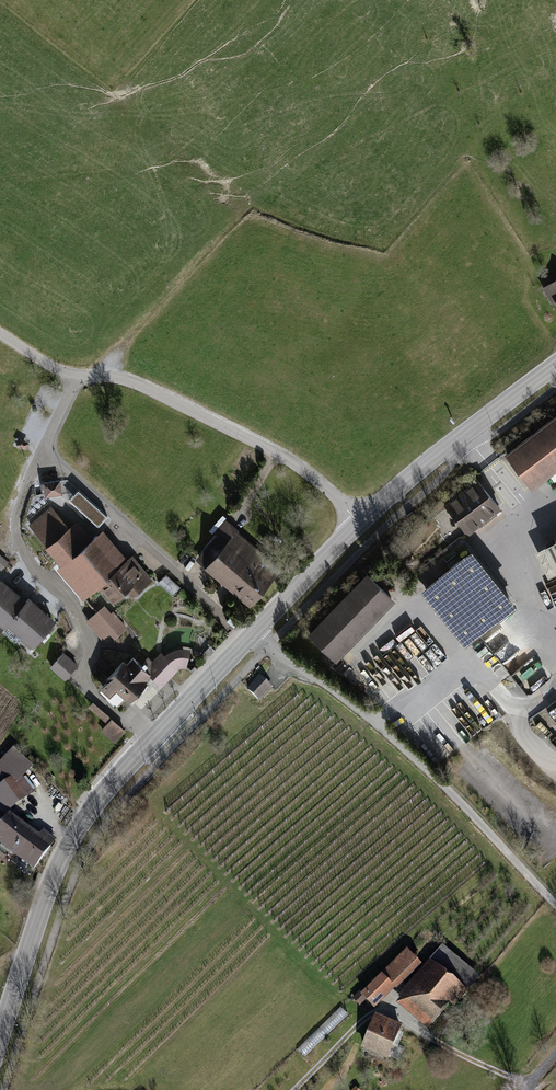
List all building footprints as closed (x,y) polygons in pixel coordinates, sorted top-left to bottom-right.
[(543,287),(553,303),(555,301),(555,280),(543,287)] [(507,454),(531,484),(555,465),(555,416),(507,454)] [(20,437),(16,444),(25,449),(29,442),(20,437)] [(60,480),(43,482),(45,496),(62,494),(60,480)] [(479,482),(448,506),(468,533),(500,508),(479,482)] [(108,516),(78,489),(69,500),(98,526),(108,516)] [(53,509),(32,527),(50,548),(48,549),(63,567),(59,570),(80,595),(96,582),(110,598),(123,587),(129,594),(149,577),(133,559),(129,562),(105,533),(91,545),(75,527),(72,530),(53,509)] [(217,534),(196,559),(250,605),(282,567),(238,530),(239,529),(226,518),(214,532),(217,534)] [(537,551),(555,589),(555,542),(537,551)] [(465,649),(516,609),(472,554),(421,594),(465,649)] [(172,593),(180,586),(169,572),(160,578),(172,593)] [(392,599),(366,574),(309,632),(335,657),(392,599)] [(0,583),(0,624),(5,628),(7,625),(31,646),(52,621),(28,600),(25,604),(0,583)] [(104,606),(86,620),(101,638),(109,632),(114,637),(127,627),(116,613),(112,616),(104,606)] [(419,683),(441,665),(412,630),(390,648),(419,683)] [(168,653),(165,656),(178,669),(181,667),(184,666),(188,666),(190,655),(191,648),(187,648),(184,648),(180,648),(176,649),(171,650),(168,653)] [(161,686),(178,669),(165,656),(161,652),(152,661),(148,657),(145,660),(146,661),(142,665),(134,656),(128,662),(124,659),(105,678),(107,680),(97,690),(113,705),(123,695),(130,702),(148,683),(147,682),(152,676),(154,678),(161,686)] [(75,666),(61,654),(49,668),(63,680),(75,666)] [(260,675),(247,689),(259,701),(273,687),(260,675)] [(95,699),(90,704),(105,720),(111,715),(95,699)] [(101,728),(115,742),(125,732),(111,718),(101,728)] [(21,775),(29,767),(13,752),(0,765),(0,788),(21,775)] [(0,788),(0,800),(6,809),(32,793),(21,775),(0,788)] [(10,815),(0,829),(0,844),(33,868),(53,840),(43,832),(39,836),(10,815)] [(362,995),(375,1008),(419,963),(407,950),(362,995)] [(473,976),(443,952),(402,1003),(431,1027),(473,976)] [(361,1049),(388,1061),(403,1026),(376,1014),(361,1049)]
